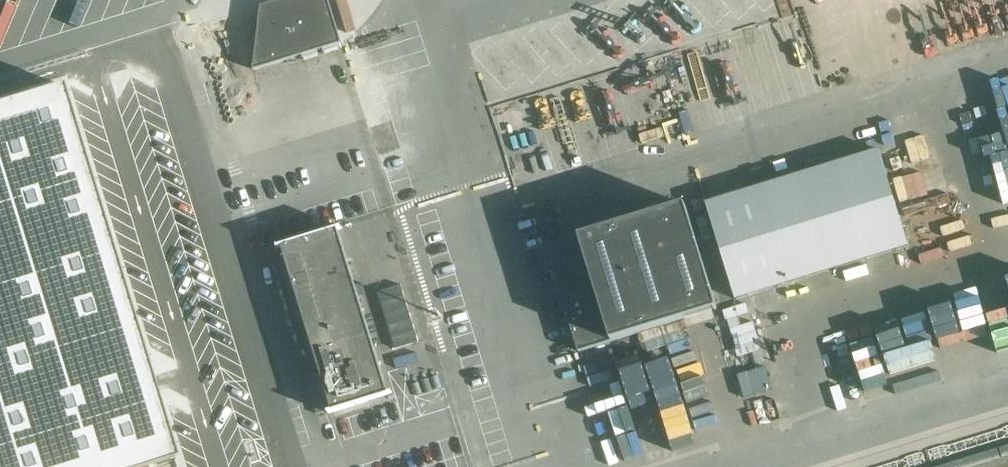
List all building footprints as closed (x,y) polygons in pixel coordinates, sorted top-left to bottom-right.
[(328,0),(281,0),(261,6),(253,70),(341,43),(328,0)] [(0,103),(0,466),(144,466),(178,457),(69,99),(77,96),(72,81),(0,103)] [(908,242),(878,145),(704,198),(734,295),(908,242)] [(717,309),(685,204),(546,247),(578,351),(717,309)] [(352,272),(338,230),(343,228),(342,227),(278,246),(278,248),(282,247),(290,270),(333,410),(328,411),(329,413),(393,393),(393,392),(388,393),(385,380),(352,272)]
